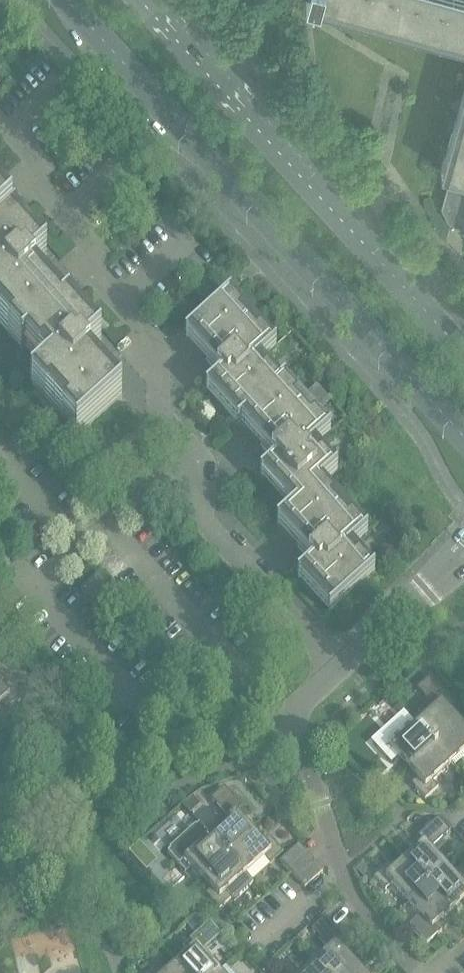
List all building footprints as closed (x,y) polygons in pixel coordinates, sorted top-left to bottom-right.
[(463,25),(463,0),(378,0),(463,25)] [(447,173),(452,175),(442,209),(451,223),(463,227),(463,110),(447,173)] [(24,349),(21,351),(22,352),(26,349),(46,372),(31,386),(31,387),(34,385),(48,401),(52,397),(60,406),(56,409),(78,434),(75,437),(76,438),(122,396),(121,395),(116,399),(94,375),(99,371),(86,356),(101,342),(100,341),(96,345),(65,312),(70,308),(69,307),(61,315),(39,291),(44,287),(31,272),(47,257),(46,256),(41,260),(30,247),(21,238),(12,228),(16,223),(15,222),(7,229),(0,222),(0,323),(24,349)] [(229,300),(231,298),(231,297),(185,338),(186,339),(191,335),(213,359),(208,363),(221,377),(206,391),(207,392),(212,388),(242,422),(278,388),(263,371),(259,375),(252,367),(275,346),(273,345),(271,347),(258,332),(254,335),(246,327),(250,323),(229,300)] [(286,383),(285,382),(284,382),(278,388),(242,422),(237,426),(238,427),(246,419),(268,443),(263,447),(276,462),(260,476),(261,478),(266,473),(296,507),(297,508),(320,487),(337,471),(336,470),(334,472),(321,457),(316,461),(309,452),(331,433),(329,432),(327,434),(314,420),(309,423),(302,414),(306,410),(283,385),(286,383)] [(316,386),(303,398),(310,406),(323,395),(323,394),(316,386)] [(323,395),(310,406),(317,414),(330,402),(323,395)] [(339,516),(343,513),(320,487),(297,508),(296,507),(276,524),(278,526),(282,522),(304,546),(299,550),(312,564),(297,578),(298,579),(303,575),(333,609),(328,613),(329,614),(374,573),(373,572),(371,574),(357,559),(353,563),(346,554),(367,535),(366,534),(364,536),(350,521),(346,524),(339,516)] [(449,712),(455,706),(430,678),(417,690),(434,709),(416,726),(433,745),(459,722),(449,712)] [(0,686),(0,705),(1,705),(6,711),(21,697),(10,684),(3,690),(0,686)] [(38,709),(46,701),(38,692),(29,700),(38,709)] [(459,723),(459,722),(433,745),(451,765),(463,753),(463,728),(459,723)] [(408,769),(433,745),(416,726),(397,743),(391,737),(378,748),(392,764),(398,758),(408,769)] [(432,782),(451,765),(433,745),(408,769),(417,779),(411,784),(425,799),(438,788),(432,782)] [(243,822),(249,816),(224,788),(211,800),(229,819),(210,836),(228,855),(253,832),(243,822)] [(200,806),(193,798),(183,806),(191,815),(200,806)] [(431,850),(450,833),(438,819),(410,845),(415,851),(405,860),(428,886),(448,868),(431,850)] [(268,837),(262,843),(253,832),(228,855),(245,875),(264,858),(270,864),(282,853),(268,837)] [(202,879),(228,855),(210,836),(191,853),(185,847),(173,858),(187,874),(192,868),(202,879)] [(140,844),(129,854),(146,872),(156,862),(140,844)] [(289,870),(306,854),(298,846),(281,861),(289,870)] [(314,863),(310,858),(306,854),(289,870),(297,879),(314,863)] [(226,892),(245,875),(228,855),(202,879),(211,889),(206,895),(219,910),(232,898),(226,892)] [(409,904),(428,886),(405,860),(394,870),(389,864),(374,878),(386,891),(392,885),(409,904)] [(305,888),(322,872),(314,863),(297,879),(305,888)] [(366,868),(362,864),(355,871),(362,878),(366,874),(366,868)] [(448,869),(448,868),(428,886),(452,912),(462,903),(463,905),(463,886),(448,869)] [(441,921),(452,912),(428,886),(409,904),(426,922),(419,928),(431,941),(446,927),(441,921)] [(350,947),(325,919),(312,930),(330,950),(311,966),(317,972),(343,972),(354,963),(344,952),(350,947)] [(195,935),(204,928),(197,920),(188,928),(195,935)] [(221,936),(210,924),(182,948),(187,954),(177,963),(185,972),(218,972),(219,972),(202,953),(221,936)] [(177,963),(166,972),(185,972),(177,963)] [(354,963),(343,972),(363,972),(354,963)]
